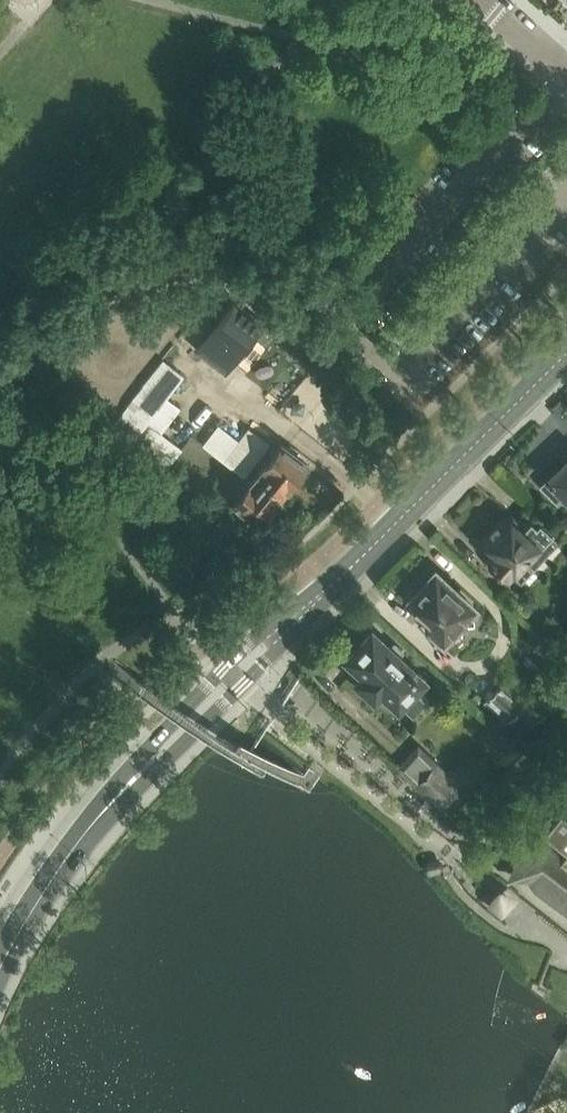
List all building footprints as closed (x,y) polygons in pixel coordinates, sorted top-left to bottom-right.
[(234,300),(196,349),(226,373),(264,323),(234,300)] [(147,422),(185,375),(167,360),(131,405),(113,426),(167,471),(183,451),(147,422)] [(245,477),(271,444),(263,437),(260,442),(248,432),(245,436),(226,420),(206,445),(245,477)] [(283,445),(259,473),(284,494),(287,491),(288,492),(292,491),(298,484),(298,479),(297,479),(308,465),(283,445)] [(542,485),(557,500),(562,495),(566,500),(566,460),(562,465),(559,463),(548,474),(550,476),(542,485)] [(284,494),(259,473),(235,502),(261,523),(273,508),(274,509),(278,509),(284,501),(284,496),(283,496),(284,494)] [(484,538),(498,551),(492,558),(510,575),(512,572),(521,580),(532,569),(527,564),(541,549),(544,545),(558,558),(566,548),(566,544),(528,508),(517,520),(508,512),(505,516),(484,538)] [(472,605),(436,571),(413,596),(430,612),(424,618),(444,637),(459,621),(463,623),(474,623),(475,622),(474,610),(472,606),(472,605)] [(424,679),(399,655),(372,631),(348,658),(365,674),(358,681),(375,697),(382,689),(399,705),(400,704),(413,716),(426,702),(413,690),(424,679)] [(507,722),(526,702),(505,682),(485,702),(507,722)] [(439,803),(458,783),(417,745),(401,761),(419,784),(439,803)] [(516,869),(566,910),(566,818),(560,813),(543,834),(566,852),(558,863),(535,845),(526,857),(516,869)] [(444,870),(444,864),(441,860),(428,863),(424,865),(425,870),(429,875),(439,873),(444,870)] [(490,904),(503,914),(505,912),(512,904),(516,897),(502,887),(499,893),(491,902),(490,904)]
